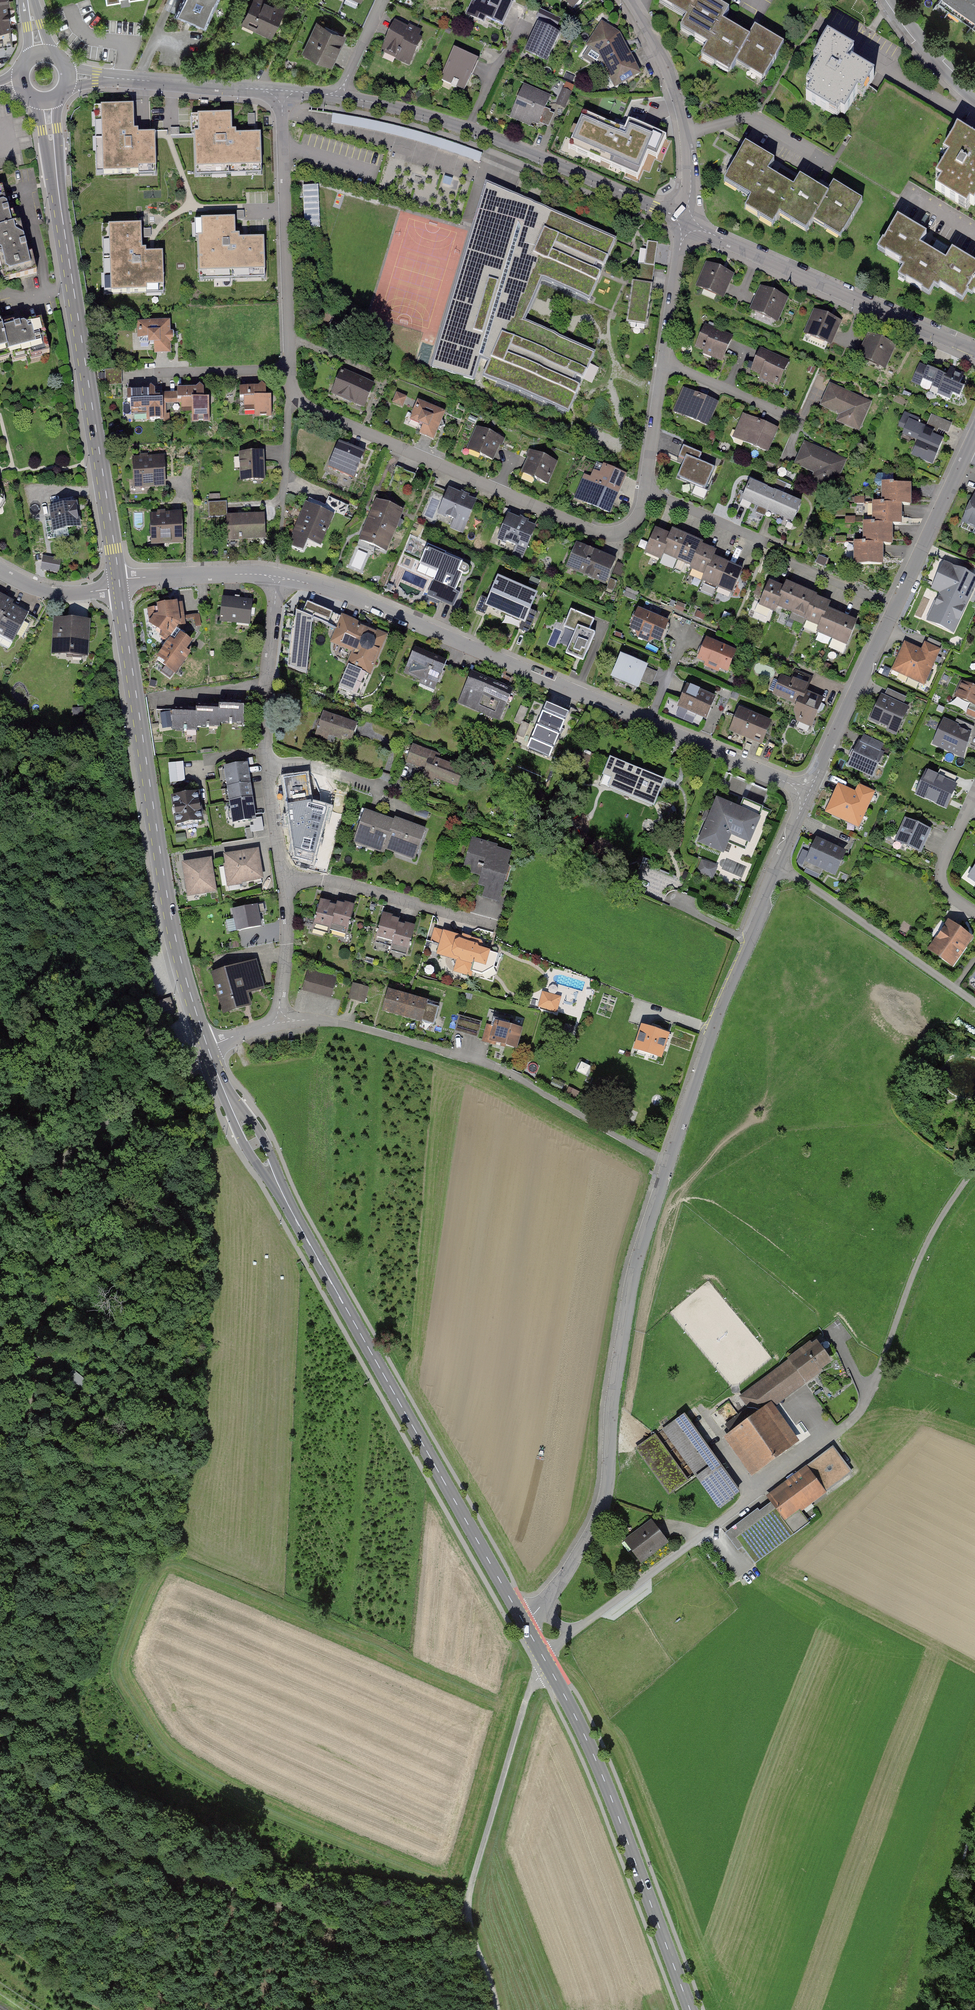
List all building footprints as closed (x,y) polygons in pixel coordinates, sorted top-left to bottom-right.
[(10,0),(0,0),(0,50),(17,48),(10,0)] [(218,0),(180,0),(171,17),(201,32),(218,0)] [(258,0),(250,0),(240,19),(272,35),(283,13),(258,0)] [(465,9),(501,27),(515,0),(469,0),(465,9)] [(574,14),(591,0),(563,0),(574,14)] [(702,6),(705,0),(668,0),(661,12),(688,28),(679,42),(707,58),(729,21),(702,6)] [(943,8),(974,29),(974,0),(948,0),(943,8)] [(560,22),(540,13),(522,52),(542,61),(560,22)] [(330,69),(347,30),(314,16),(297,55),(330,69)] [(433,37),(394,19),(379,51),(418,69),(433,37)] [(639,75),(620,31),(600,21),(586,44),(599,52),(613,88),(639,75)] [(732,82),(738,72),(764,86),(784,49),(757,34),(751,44),(725,30),(704,67),(732,82)] [(860,59),(828,41),(811,70),(816,73),(806,91),(811,93),(803,107),(843,129),(859,101),(869,107),(881,85),(854,70),(860,59)] [(468,85),(480,56),(450,44),(438,73),(468,85)] [(551,96),(518,84),(508,111),(541,123),(551,96)] [(573,91),(565,88),(559,104),(567,107),(573,91)] [(629,123),(587,104),(567,148),(638,179),(660,128),(632,115),(629,123)] [(133,107),(101,107),(103,174),(134,173),(134,166),(156,165),(156,137),(134,137),(133,107)] [(193,135),(194,167),(261,165),(260,133),(231,134),(230,115),(198,116),(199,135),(193,135)] [(953,129),(936,158),(941,161),(931,179),(936,182),(928,195),(968,217),(974,205),(974,142),(953,129)] [(796,183),(768,166),(774,156),(747,139),(724,177),(751,193),(745,203),(773,220),(796,183)] [(829,192),(802,176),(780,213),(807,230),(814,218),(841,234),(864,197),(836,180),(829,192)] [(306,226),(321,226),(320,182),(304,182),(306,226)] [(615,241),(488,185),(432,368),(473,380),(480,357),(490,362),(484,376),(568,413),(594,355),(523,323),(541,280),(589,301),(615,241)] [(5,187),(0,188),(0,222),(14,219),(5,187)] [(945,254),(919,239),(925,228),(897,212),(874,249),(900,265),(894,275),(922,292),(945,254)] [(22,217),(14,219),(0,222),(0,275),(1,281),(36,272),(22,217)] [(197,240),(198,272),(265,270),(264,238),(235,239),(234,220),(202,221),(203,240),(197,240)] [(141,226),(109,226),(110,293),(142,292),(142,285),(164,285),(163,256),(141,256),(141,226)] [(657,243),(648,242),(644,265),(639,264),(636,281),(652,284),(657,243)] [(966,286),(974,292),(974,260),(952,246),(930,283),(957,300),(966,286)] [(733,270),(707,258),(694,286),(720,298),(733,270)] [(633,288),(650,296),(652,284),(636,281),(633,281),(633,288)] [(785,294),(761,284),(750,308),(774,319),(785,294)] [(646,321),(650,296),(633,288),(627,318),(646,321)] [(839,317),(812,307),(802,331),(829,342),(839,317)] [(50,311),(4,322),(12,354),(57,344),(50,311)] [(0,316),(0,350),(9,348),(1,316),(0,316)] [(169,322),(138,323),(139,338),(149,338),(149,343),(154,343),(155,353),(169,353),(169,342),(174,342),(174,332),(169,332),(169,322)] [(735,336),(707,324),(696,350),(724,362),(735,336)] [(896,345),(864,331),(855,352),(887,366),(896,345)] [(791,362),(761,348),(749,374),(780,387),(791,362)] [(964,378),(920,359),(909,384),(953,403),(964,378)] [(341,371),(331,394),(366,409),(376,385),(341,371)] [(273,385),(238,385),(238,416),(273,416),(273,385)] [(207,386),(170,387),(170,421),(207,420),(207,386)] [(716,398),(683,386),(672,415),(705,428),(716,398)] [(873,404),(830,386),(821,407),(839,415),(836,422),(861,432),(873,404)] [(170,387),(129,388),(130,418),(170,417),(170,387)] [(396,391),(394,402),(405,404),(407,393),(396,391)] [(446,414),(419,403),(408,427),(435,439),(446,414)] [(777,422),(742,408),(731,435),(765,449),(777,422)] [(946,437),(908,420),(900,437),(938,454),(946,437)] [(503,440),(478,429),(468,451),(494,462),(503,440)] [(847,457),(805,439),(794,466),(836,484),(847,457)] [(366,453),(340,441),(325,474),(351,486),(366,453)] [(266,444),(238,445),(240,480),(268,478),(266,444)] [(556,458),(529,446),(518,471),(545,482),(556,458)] [(164,455),(132,457),(133,488),(166,487),(164,455)] [(683,455),(675,477),(706,489),(715,467),(683,455)] [(611,512),(626,477),(591,462),(576,496),(611,512)] [(774,489),(747,476),(737,498),(764,511),(774,489)] [(910,489),(881,488),(881,507),(910,507),(910,489)] [(801,501),(774,489),(764,511),(791,523),(801,501)] [(475,502),(449,491),(440,512),(465,523),(475,502)] [(960,525),(974,532),(974,497),(973,496),(960,525)] [(405,509),(377,497),(360,536),(389,548),(405,509)] [(226,501),(208,501),(208,514),(227,513),(226,501)] [(336,514),(307,502),(293,532),(323,545),(336,514)] [(78,526),(75,505),(51,509),(55,530),(78,526)] [(536,521),(508,509),(495,539),(523,550),(536,521)] [(902,510),(872,509),(872,528),(901,528),(902,510)] [(183,543),(182,512),(150,513),(151,544),(183,543)] [(264,513),(226,514),(227,541),(264,540),(264,513)] [(642,548),(657,555),(669,527),(654,521),(642,548)] [(657,555),(672,562),(685,534),(669,527),(657,555)] [(892,529),(863,528),(863,547),(892,547),(892,529)] [(672,562),(687,568),(700,541),(685,534),(672,562)] [(615,554),(576,538),(565,564),(604,581),(615,554)] [(687,568),(703,575),(715,548),(700,541),(687,568)] [(940,545),(912,608),(958,628),(974,589),(974,560),(940,545)] [(883,548),(853,547),(853,566),(882,566),(883,548)] [(703,575),(718,582),(730,555),(715,548),(703,575)] [(428,553),(425,551),(420,563),(437,571),(426,595),(453,607),(460,592),(456,590),(463,574),(458,572),(462,564),(429,550),(428,553)] [(718,582),(733,589),(745,562),(730,555),(718,582)] [(44,559),(43,568),(57,571),(59,562),(44,559)] [(516,586),(496,577),(485,602),(506,611),(516,586)] [(776,612),(786,588),(770,582),(760,606),(776,612)] [(778,611),(791,616),(802,589),(788,584),(778,611)] [(0,585),(0,617),(14,594),(0,585)] [(537,594),(516,586),(506,611),(526,619),(537,594)] [(791,616),(805,622),(816,595),(802,589),(791,616)] [(14,594),(0,617),(0,629),(12,636),(31,604),(14,594)] [(805,622),(819,627),(830,600),(816,595),(805,622)] [(252,600),(222,597),(219,621),(249,624),(252,600)] [(199,642),(177,627),(188,612),(185,599),(150,602),(147,617),(164,637),(152,653),(173,671),(199,642)] [(339,616),(301,600),(294,611),(334,627),(339,616)] [(566,653),(583,661),(595,634),(589,632),(594,620),(571,610),(564,627),(575,632),(566,653)] [(312,619),(294,611),(288,667),(307,674),(312,619)] [(668,624),(638,611),(631,628),(663,641),(666,637),(668,624)] [(842,618),(826,612),(816,636),(833,642),(842,618)] [(389,635),(341,613),(328,641),(351,651),(345,665),(371,676),(389,635)] [(95,615),(54,614),(54,649),(95,649),(95,615)] [(858,624),(842,618),(833,642),(849,648),(858,624)] [(734,652),(705,640),(695,656),(726,670),(734,652)] [(905,644),(893,671),(925,686),(941,652),(924,644),(921,651),(905,644)] [(447,661),(412,647),(402,672),(436,686),(447,661)] [(657,672),(621,657),(613,676),(638,686),(640,681),(651,685),(657,672)] [(788,687),(807,695),(816,676),(797,667),(788,687)] [(510,696),(468,679),(458,703),(500,721),(510,696)] [(962,683),(952,705),(974,715),(974,689),(962,683)] [(717,699),(687,686),(676,709),(707,723),(717,699)] [(245,688),(219,689),(220,719),(247,717),(245,688)] [(824,704),(802,694),(791,718),(813,728),(824,704)] [(910,707),(881,694),(868,723),(897,735),(910,707)] [(219,697),(193,698),(194,728),(221,726),(219,697)] [(569,712),(546,702),(527,748),(550,758),(569,712)] [(193,704),(166,705),(168,735),(194,733),(193,704)] [(775,718),(741,704),(729,732),(763,746),(775,718)] [(323,711),(316,733),(350,744),(357,722),(323,711)] [(974,733),(942,719),(931,745),(963,759),(974,733)] [(858,742),(848,767),(875,779),(886,755),(858,742)] [(440,755),(412,744),(406,762),(433,772),(440,755)] [(665,781),(610,758),(603,776),(611,779),(607,788),(654,807),(665,781)] [(169,761),(171,780),(186,780),(185,760),(169,761)] [(251,783),(247,763),(224,766),(227,787),(251,783)] [(925,764),(914,797),(950,809),(961,776),(925,764)] [(322,782),(292,788),(298,821),(328,816),(322,782)] [(253,797),(251,783),(227,787),(229,801),(253,797)] [(838,784),(826,813),(860,827),(876,792),(859,785),(856,792),(838,784)] [(200,792),(170,796),(174,826),(203,823),(200,792)] [(256,821),(253,797),(229,801),(233,824),(256,821)] [(748,843),(763,807),(743,799),(739,809),(717,800),(700,841),(723,850),(729,835),(748,843)] [(396,819),(367,809),(356,840),(385,850),(396,819)] [(425,829),(396,819),(385,850),(414,861),(425,829)] [(922,855),(932,830),(905,819),(895,843),(922,855)] [(515,850),(473,836),(464,863),(481,869),(475,887),(500,896),(515,850)] [(847,851),(815,838),(806,862),(838,875),(847,851)] [(259,849),(224,854),(225,864),(223,864),(227,887),(242,884),(242,883),(264,879),(259,849)] [(212,858),(181,863),(187,897),(217,892),(212,858)] [(716,868),(702,862),(698,871),(712,877),(716,868)] [(339,899),(321,894),(313,925),(331,930),(339,899)] [(358,904),(339,899),(331,930),(349,935),(358,904)] [(257,905),(232,910),(236,932),(262,927),(257,905)] [(400,921),(383,916),(376,939),(393,944),(400,921)] [(972,931),(948,916),(928,946),(952,962),(972,931)] [(417,926),(400,921),(393,944),(410,949),(417,926)] [(499,945),(442,929),(434,957),(491,974),(499,945)] [(257,961),(212,973),(223,1015),(253,1007),(249,993),(265,989),(257,961)] [(307,969),(301,991),(331,999),(337,977),(307,969)] [(365,1004),(369,987),(353,983),(349,1000),(365,1004)] [(384,1012),(402,1018),(409,995),(390,989),(384,1012)] [(561,997),(542,992),(538,1008),(557,1013),(561,997)] [(402,1018),(421,1023),(428,1001),(409,995),(402,1018)] [(423,1021),(434,1024),(438,1009),(428,1006),(423,1021)] [(481,1022),(458,1016),(454,1030),(477,1036),(481,1022)] [(522,1029),(493,1021),(486,1044),(516,1052),(522,1029)] [(662,1061),(670,1035),(641,1026),(633,1052),(662,1061)] [(741,1389),(759,1415),(834,1363),(815,1338),(741,1389)] [(774,1406),(727,1440),(756,1480),(803,1447),(774,1406)] [(685,1414),(658,1432),(714,1514),(740,1496),(685,1414)] [(656,1434),(635,1448),(669,1496),(689,1482),(656,1434)] [(808,1468),(761,1502),(765,1507),(780,1527),(827,1492),(808,1468)] [(788,1539),(765,1507),(734,1530),(757,1562),(788,1539)] [(621,1542),(641,1568),(671,1545),(651,1519),(621,1542)]
